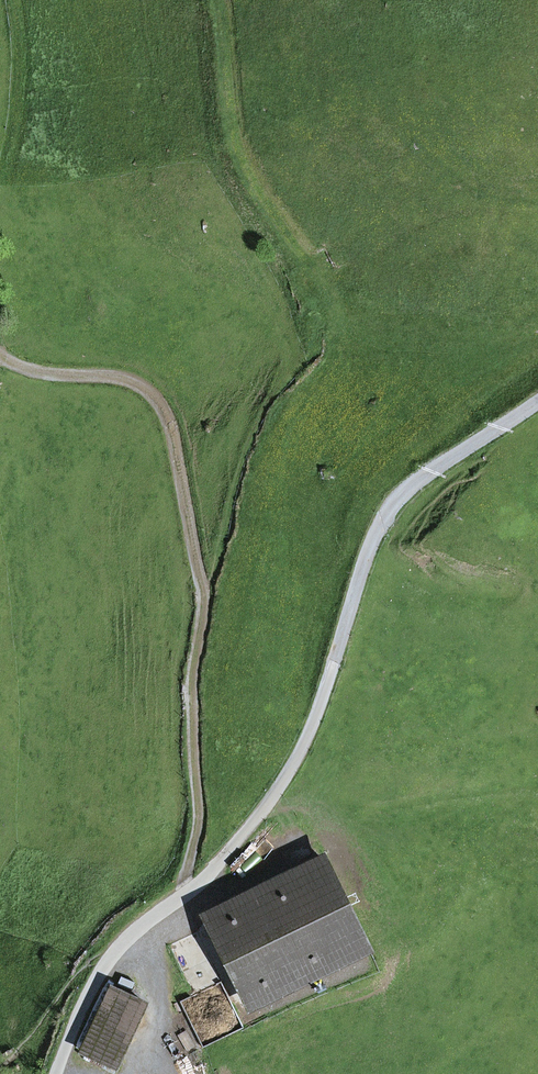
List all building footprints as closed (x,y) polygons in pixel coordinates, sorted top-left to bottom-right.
[(247,996),(362,939),(323,861),(273,885),(280,898),(214,930),(247,996)] [(83,1052),(118,1068),(148,1005),(112,989),(83,1052)]
